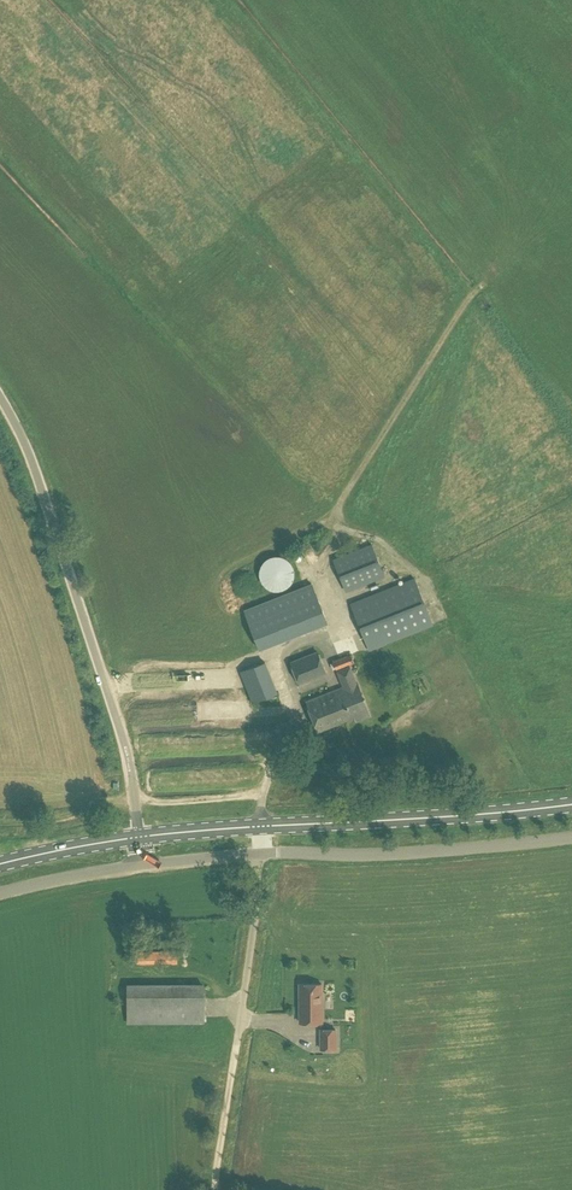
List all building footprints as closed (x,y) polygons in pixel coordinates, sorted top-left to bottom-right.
[(346,592),(385,577),(372,544),(333,559),(346,592)] [(277,591),(278,591),(281,590),(283,590),(284,589),(285,589),(287,588),(288,587),(289,586),(290,585),(291,583),(292,582),(293,581),(293,579),(294,578),(294,576),(294,575),(294,573),(294,572),(294,570),(294,569),(293,567),(293,566),(292,564),(291,563),(290,562),(289,561),(288,560),(287,559),(285,558),(284,557),(281,556),(280,556),(277,555),(275,556),(274,556),(272,556),(271,557),(269,557),(268,558),(266,559),(265,560),(264,561),(263,562),(262,563),(261,564),(261,566),(260,567),(260,569),(259,570),(259,572),(259,573),(259,575),(259,576),(260,578),(260,579),(261,581),(261,582),(262,583),(263,585),(264,586),(265,587),(266,588),(268,589),(269,589),(271,590),(272,590),(274,591),(275,591),(277,591)] [(369,650),(432,625),(414,579),(351,603),(369,650)] [(245,610),(260,649),(328,622),(312,584),(245,610)] [(299,685),(327,674),(318,651),(290,662),(299,685)] [(318,732),(345,721),(355,717),(357,721),(370,716),(357,682),(356,682),(350,665),(354,663),(350,653),(332,661),(336,671),(337,670),(344,687),(306,702),(318,732)] [(252,702),(277,693),(265,662),(240,672),(252,702)] [(177,964),(177,951),(136,952),(137,965),(172,963),(172,965),(177,964)] [(322,1022),(322,998),(322,984),(300,984),(300,1023),(322,1022)] [(127,1023),(204,1023),(204,986),(127,987),(127,1023)] [(321,1049),(336,1049),(336,1030),(321,1030),(321,1049)]
